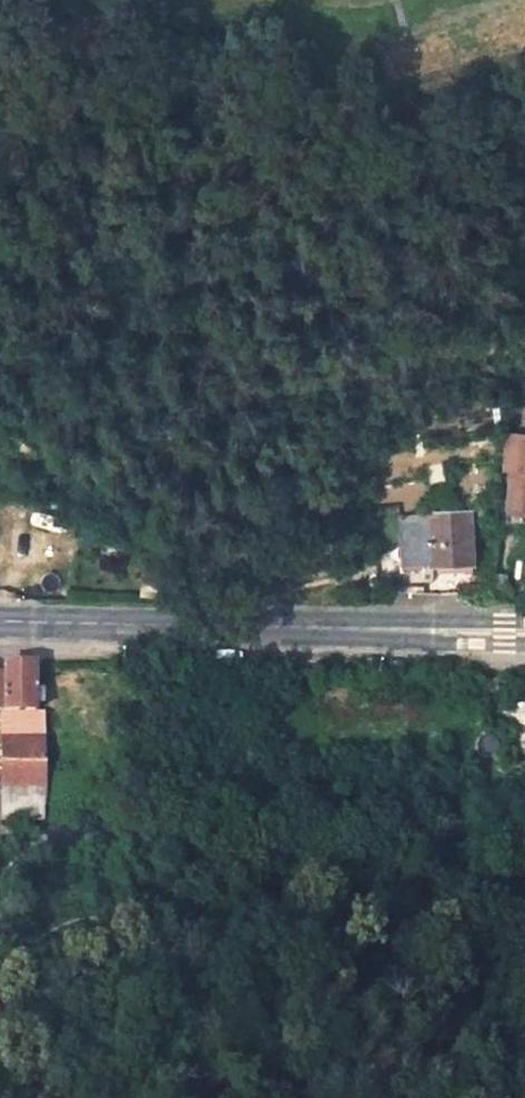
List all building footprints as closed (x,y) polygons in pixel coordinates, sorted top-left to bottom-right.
[(507,511),(524,513),(524,423),(504,422),(502,453),(512,454),(507,511)] [(444,465),(426,467),(428,482),(446,480),(444,465)] [(524,525),(524,513),(507,511),(506,524),(524,525)] [(471,573),(470,515),(399,516),(400,565),(422,564),(431,564),(431,572),(437,573),(439,593),(458,593),(458,572),(471,573)] [(422,564),(400,565),(401,573),(421,572),(422,564)] [(158,568),(144,567),(143,584),(157,585),(158,568)] [(504,573),(493,573),(493,586),(503,586),(504,573)] [(15,710),(36,709),(35,662),(6,662),(5,675),(0,675),(0,710),(15,710)] [(15,710),(16,739),(44,739),(43,709),(36,709),(15,710)] [(45,785),(44,739),(16,739),(5,739),(5,785),(45,785)] [(45,785),(5,785),(1,785),(1,809),(45,809),(45,785)]
